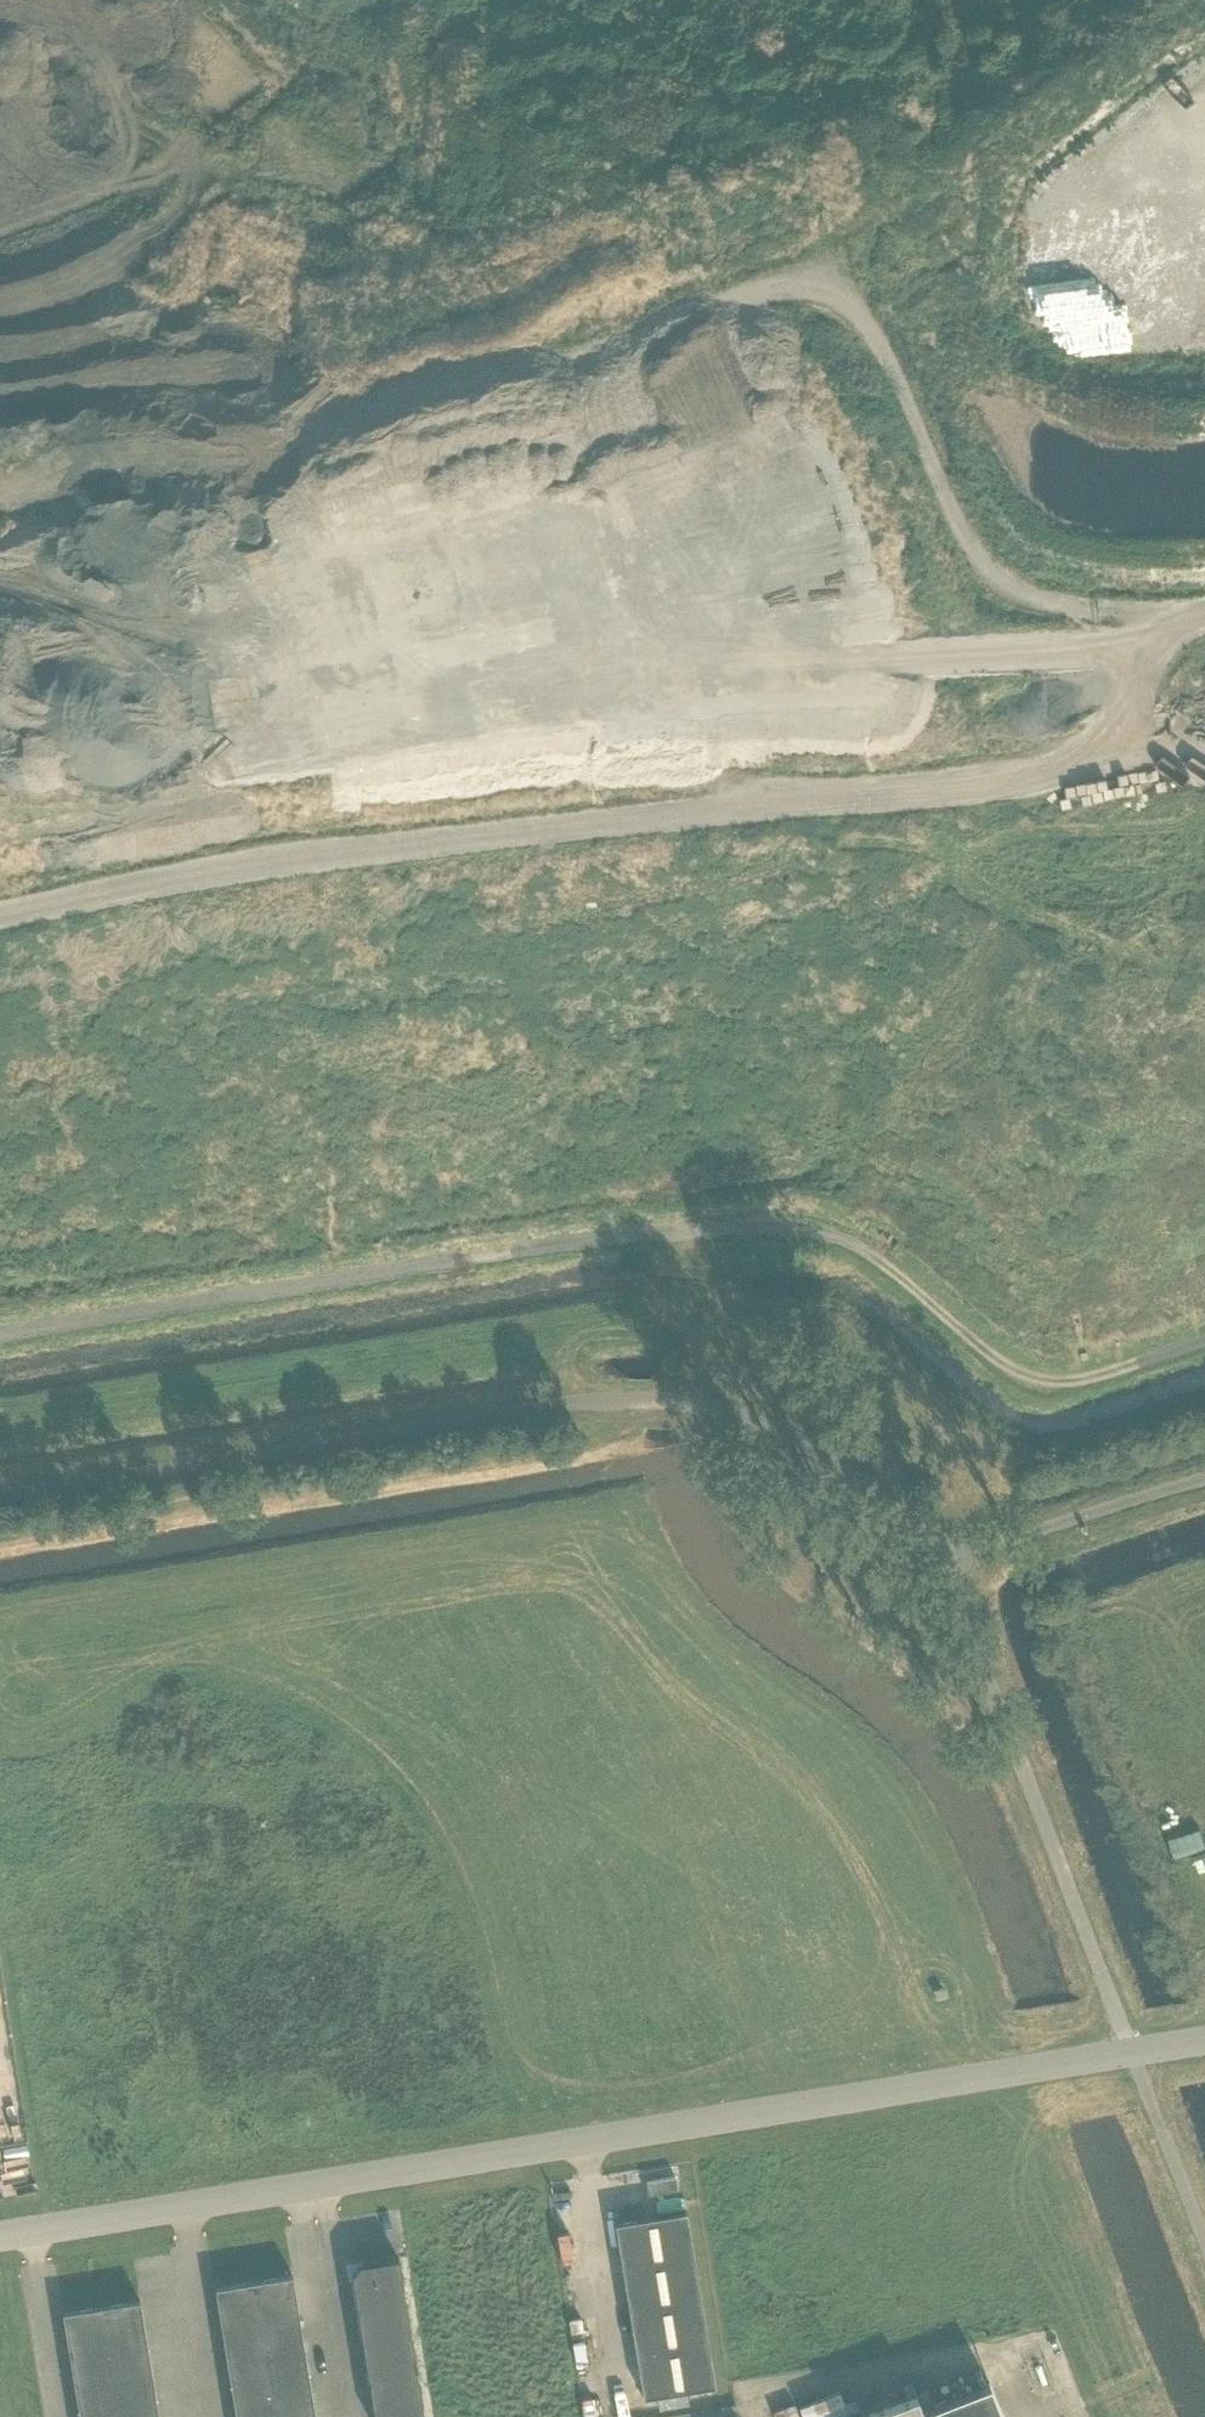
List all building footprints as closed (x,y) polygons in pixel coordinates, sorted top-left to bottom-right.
[(945,1995),(942,1986),(933,1990),(936,1999),(945,1995)] [(615,2223),(644,2398),(715,2386),(687,2212),(615,2223)] [(398,2257),(360,2264),(352,2275),(375,2416),(424,2416),(398,2257)] [(293,2275),(215,2287),(236,2416),(316,2416),(293,2275)] [(140,2300),(63,2312),(80,2416),(159,2416),(140,2300)] [(989,2383),(922,2410),(917,2396),(862,2416),(1003,2416),(989,2383)] [(842,2403),(838,2391),(797,2407),(795,2403),(773,2411),(775,2416),(839,2416),(865,2407),(860,2395),(842,2403)]
